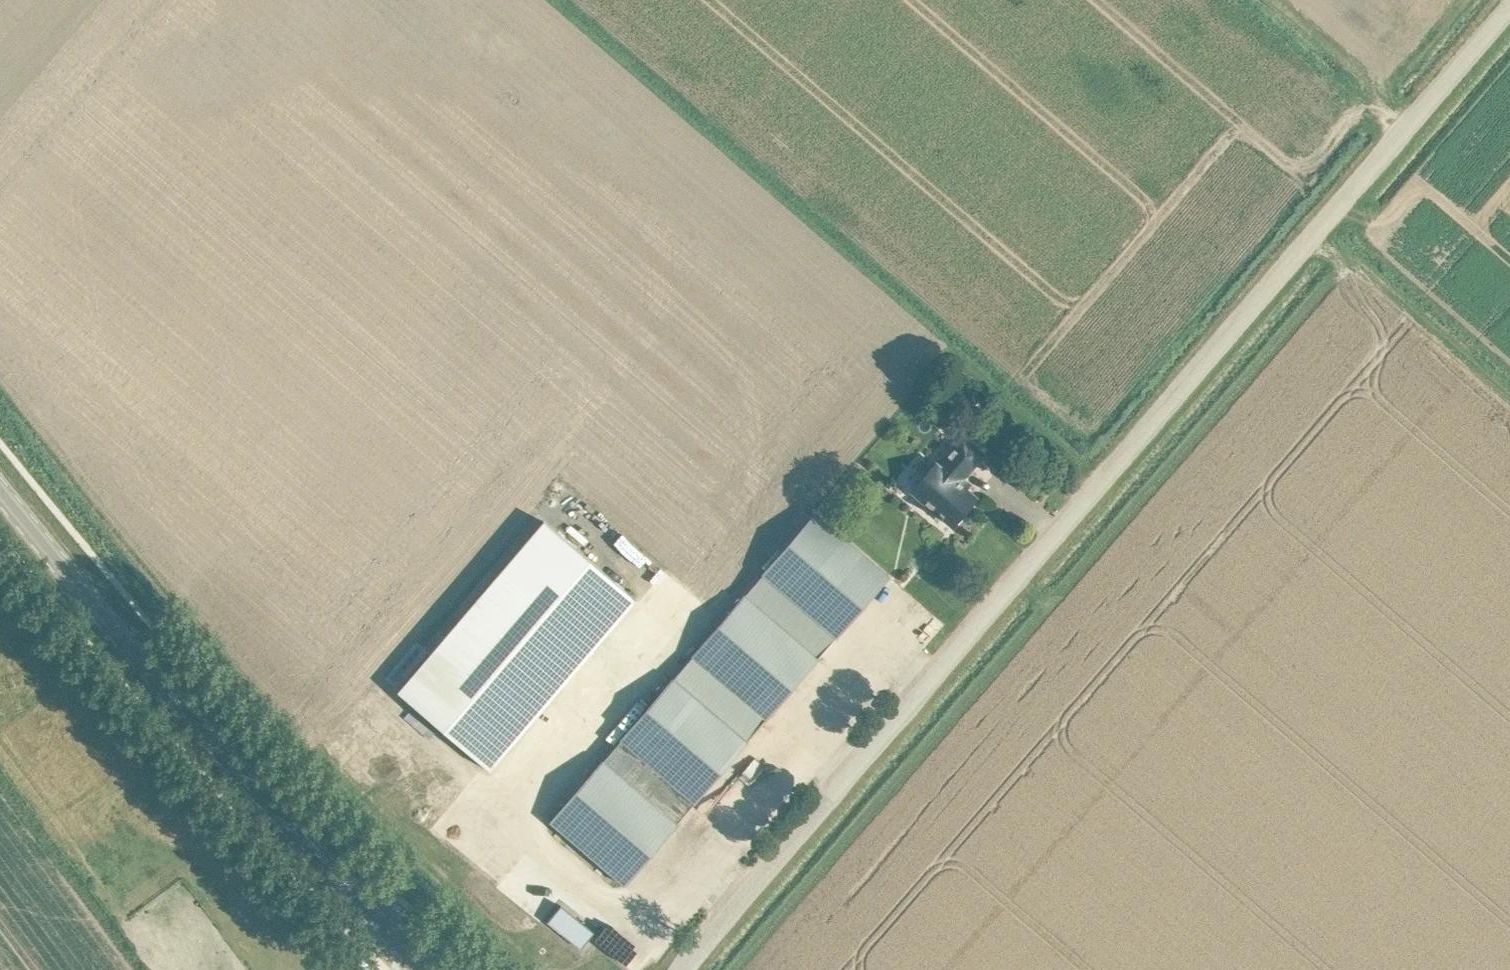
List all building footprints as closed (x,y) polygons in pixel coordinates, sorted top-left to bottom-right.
[(952,526),(975,498),(959,484),(983,455),(968,441),(960,435),(912,492),(931,508),(938,514),(936,516),(940,519),(942,517),(952,526)] [(624,885),(889,576),(815,513),(550,822),(624,885)] [(522,546),(397,692),(489,771),(615,624),(636,600),(544,521),(522,546)] [(560,907),(548,921),(581,948),(593,933),(560,907)]
